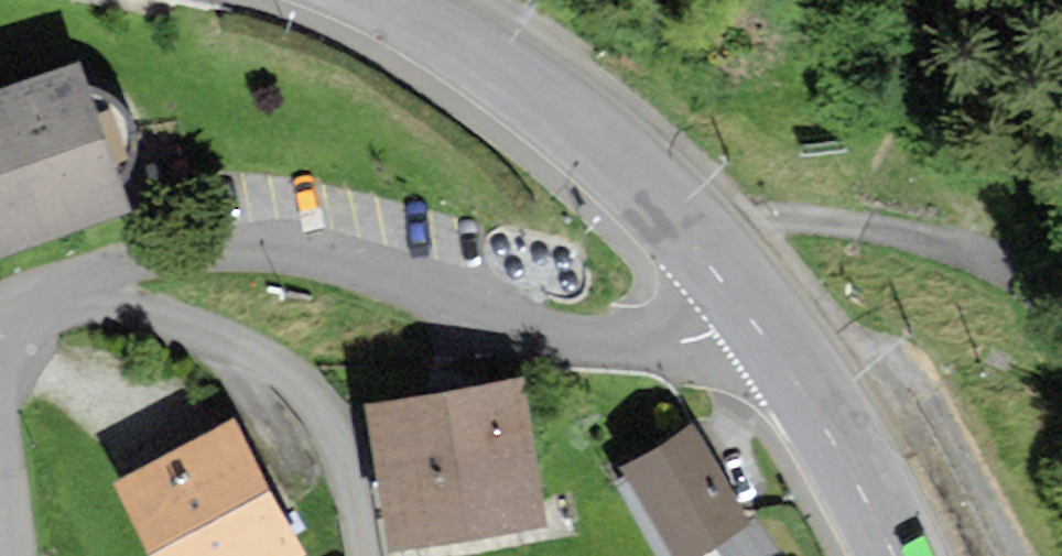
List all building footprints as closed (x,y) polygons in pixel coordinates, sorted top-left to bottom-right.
[(135,205),(88,66),(0,96),(0,250),(135,205)] [(515,380),(372,405),(396,544),(539,519),(515,380)] [(126,482),(165,555),(304,555),(235,425),(126,482)] [(626,467),(678,555),(742,520),(691,430),(626,467)]
